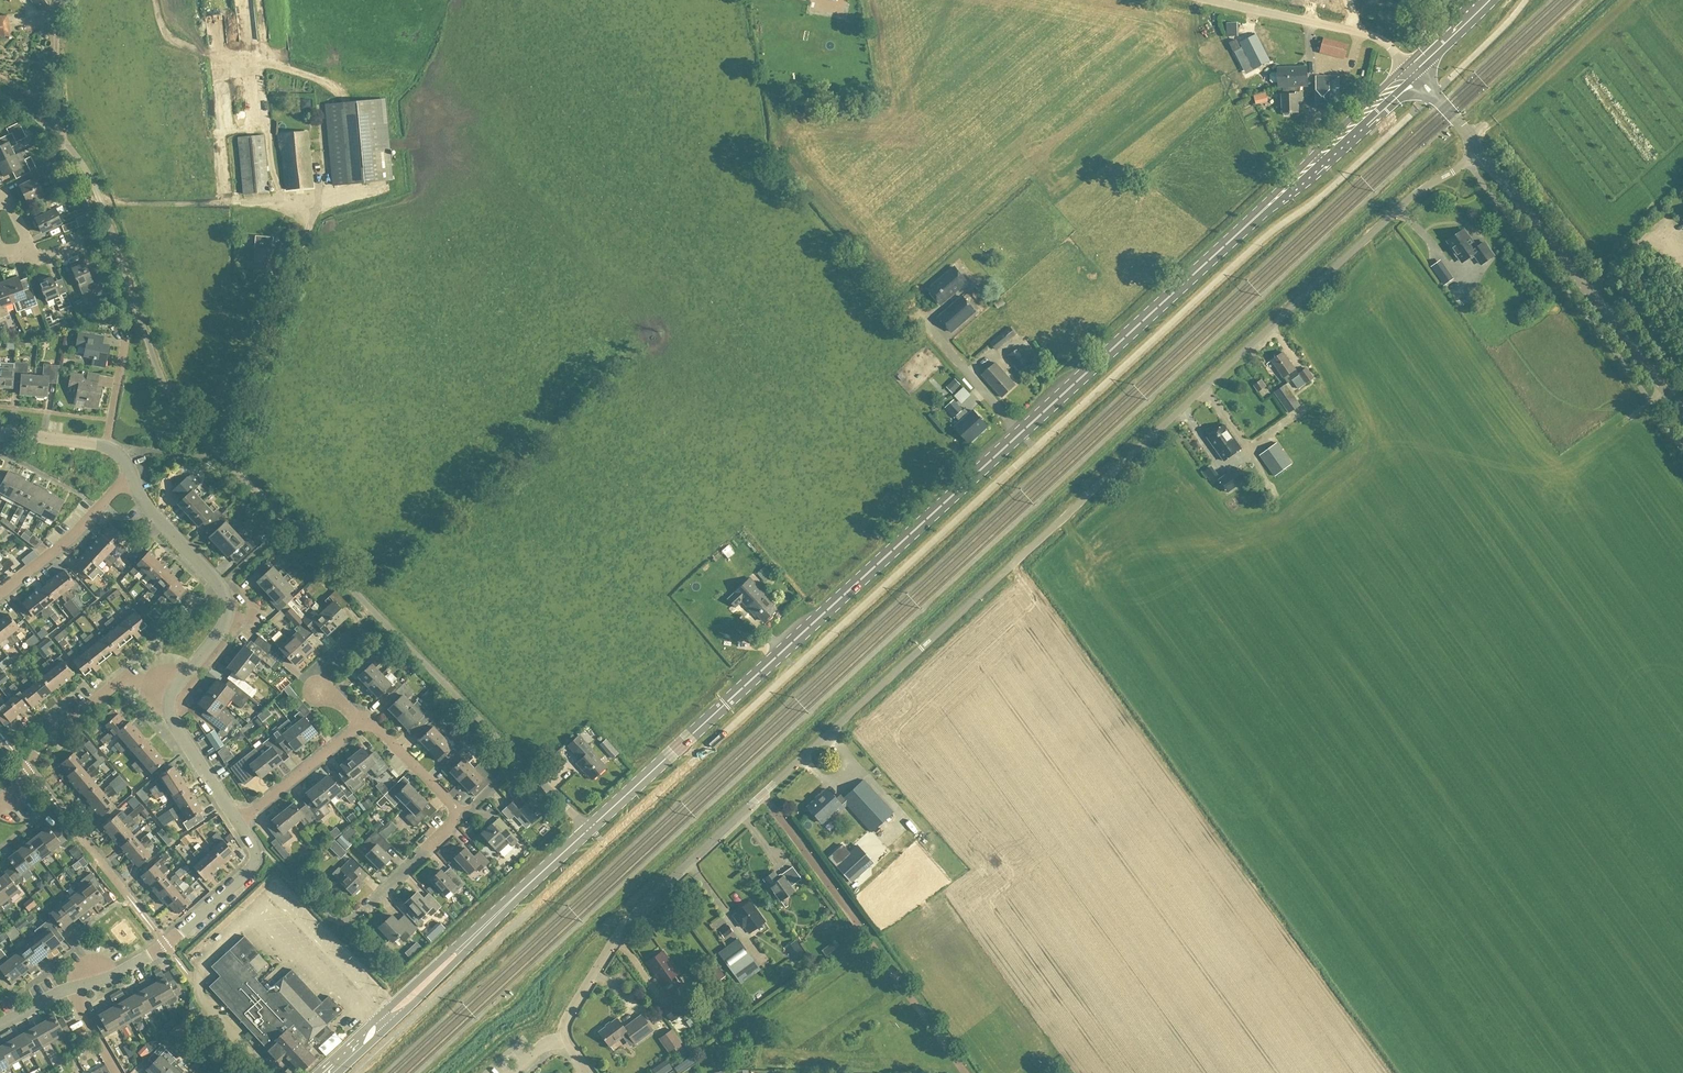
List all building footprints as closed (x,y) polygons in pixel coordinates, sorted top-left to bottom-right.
[(38,11),(56,0),(31,0),(38,11)] [(11,35),(8,15),(0,16),(0,36),(11,35)] [(1256,36),(1240,44),(1242,48),(1250,65),(1256,62),(1259,67),(1269,62),(1256,36)] [(1320,52),(1327,53),(1334,55),(1334,56),(1344,58),(1347,45),(1324,39),(1320,52)] [(1234,52),(1241,49),(1236,40),(1230,43),(1234,52)] [(1287,87),(1299,87),(1307,86),(1306,68),(1278,69),(1278,74),(1272,74),(1270,76),(1270,82),(1272,84),(1278,84),(1278,88),(1287,87)] [(1329,104),(1339,97),(1339,77),(1315,77),(1316,105),(1329,104)] [(1299,87),(1287,87),(1287,89),(1283,89),(1283,95),(1282,95),(1282,113),(1283,113),(1284,116),(1289,116),(1289,113),(1297,113),(1297,101),(1302,101),(1302,93),(1300,93),(1299,87)] [(1256,97),(1258,106),(1270,103),(1268,94),(1256,97)] [(335,187),(360,185),(391,182),(384,101),(328,106),(335,187)] [(15,156),(11,148),(17,145),(16,143),(26,138),(18,122),(5,129),(9,135),(0,140),(0,163),(15,156)] [(286,191),(313,188),(307,132),(278,135),(279,148),(283,156),(286,191)] [(268,193),(263,136),(238,139),(243,195),(268,193)] [(28,173),(31,171),(25,160),(19,163),(15,156),(0,163),(0,170),(4,177),(12,173),(16,179),(28,173)] [(31,172),(31,171),(28,173),(31,180),(20,186),(28,203),(45,194),(40,185),(49,180),(42,166),(31,172)] [(42,232),(61,223),(54,210),(36,219),(42,232)] [(91,212),(84,216),(87,223),(95,220),(91,212)] [(78,227),(77,222),(76,220),(62,225),(64,232),(78,227)] [(1481,265),(1493,257),(1484,244),(1477,249),(1475,245),(1473,246),(1463,231),(1459,234),(1458,232),(1451,237),(1452,239),(1448,242),(1452,248),(1450,249),(1460,264),(1470,257),(1471,259),(1475,257),(1481,265)] [(253,271),(270,272),(271,258),(280,258),(281,243),(272,242),(272,238),(256,237),(253,271)] [(1438,278),(1447,272),(1440,262),(1431,268),(1438,278)] [(85,264),(71,269),(82,295),(90,292),(94,301),(99,298),(101,302),(107,300),(101,285),(95,288),(89,274),(85,264)] [(956,269),(930,292),(941,305),(968,283),(956,269)] [(59,312),(72,307),(66,292),(60,294),(52,276),(38,282),(46,301),(54,298),(59,312)] [(13,303),(17,312),(37,305),(31,288),(23,291),(18,277),(6,281),(13,303)] [(6,281),(0,284),(0,319),(9,315),(6,306),(13,303),(6,281)] [(962,298),(939,318),(951,333),(975,312),(962,298)] [(50,317),(46,319),(51,331),(65,325),(62,319),(53,323),(50,317)] [(996,351),(1016,336),(1011,329),(991,344),(996,351)] [(108,345),(101,344),(102,336),(78,332),(76,345),(86,347),(84,355),(93,357),(92,365),(104,367),(108,345)] [(1019,349),(1007,357),(1018,373),(1019,373),(1023,370),(1026,374),(1032,370),(1029,366),(1030,365),(1019,349)] [(1291,382),(1299,376),(1295,370),(1283,353),(1271,361),(1284,379),(1288,384),(1291,382)] [(12,388),(13,365),(1,364),(1,360),(0,360),(0,387),(12,388)] [(21,395),(34,396),(35,377),(28,377),(29,364),(15,363),(14,379),(21,379),(21,395)] [(1001,398),(1015,385),(996,364),(982,376),(1001,398)] [(57,382),(60,366),(44,365),(43,377),(35,377),(34,396),(36,396),(37,398),(44,399),(46,396),(47,396),(48,381),(57,382)] [(1306,384),(1313,379),(1306,369),(1299,374),(1306,384)] [(100,386),(98,386),(100,374),(88,372),(87,377),(71,374),(69,386),(78,388),(77,396),(75,396),(73,404),(85,406),(96,408),(100,386)] [(1299,376),(1291,382),(1297,390),(1305,385),(1299,376)] [(1257,392),(1264,386),(1260,381),(1253,386),(1257,392)] [(1289,414),(1300,406),(1286,385),(1274,393),(1289,414)] [(946,410),(954,419),(962,411),(954,402),(946,410)] [(970,443),(986,428),(972,412),(968,416),(963,411),(956,418),(961,423),(956,428),(970,443)] [(1209,433),(1209,436),(1207,438),(1224,462),(1241,450),(1224,425),(1216,431),(1213,431),(1209,433)] [(1274,477),(1292,465),(1277,443),(1259,456),(1274,477)] [(1219,481),(1228,493),(1245,480),(1236,468),(1219,481)] [(19,478),(8,472),(0,488),(0,498),(1,498),(3,494),(9,498),(19,478)] [(173,492),(182,502),(178,505),(189,516),(203,502),(197,496),(201,493),(197,488),(199,486),(200,482),(200,479),(197,476),(194,475),(191,476),(188,478),(173,492)] [(19,478),(9,498),(15,501),(13,505),(18,508),(31,484),(19,478)] [(31,509),(41,490),(31,484),(18,508),(23,510),(25,506),(31,509)] [(41,490),(31,509),(37,513),(35,517),(40,520),(52,496),(41,490)] [(63,502),(52,496),(40,520),(44,522),(46,518),(53,521),(63,502)] [(209,509),(203,502),(189,516),(199,527),(202,524),(207,529),(212,524),(222,515),(213,505),(209,509)] [(1235,512),(1239,518),(1246,514),(1242,508),(1235,512)] [(229,523),(222,515),(212,524),(218,530),(209,538),(218,548),(235,532),(228,524),(229,523)] [(1,522),(7,527),(10,523),(4,518),(1,522)] [(13,532),(16,528),(10,523),(7,527),(13,532)] [(8,532),(1,527),(0,528),(0,537),(3,539),(8,532)] [(103,536),(115,548),(122,555),(126,551),(121,546),(120,547),(118,545),(125,538),(112,527),(109,530),(108,529),(102,536),(103,537),(103,536)] [(27,530),(21,538),(27,543),(33,535),(27,530)] [(235,532),(218,548),(228,558),(229,557),(233,554),(240,561),(257,545),(249,537),(246,541),(244,539),(243,540),(235,532)] [(42,543),(33,535),(27,543),(36,550),(42,543)] [(109,555),(115,548),(103,536),(103,537),(100,540),(99,539),(93,545),(114,564),(117,560),(112,556),(111,557),(109,555)] [(114,564),(93,545),(87,551),(88,552),(85,556),(97,567),(98,567),(104,561),(106,563),(105,564),(110,568),(114,564)] [(33,552),(28,555),(32,560),(37,556),(33,552)] [(146,574),(158,562),(155,559),(156,558),(149,552),(130,573),(134,576),(139,571),(137,570),(139,568),(146,574)] [(80,569),(77,573),(85,581),(88,577),(93,581),(98,575),(101,578),(105,574),(98,567),(97,567),(85,556),(84,555),(78,561),(79,562),(75,566),(80,569)] [(1,569),(5,573),(14,565),(9,560),(2,567),(0,565),(0,570),(1,569)] [(149,591),(169,570),(163,564),(162,565),(158,562),(146,574),(153,581),(151,583),(150,582),(145,587),(149,591)] [(269,564),(251,580),(256,585),(258,583),(268,593),(287,575),(283,571),(279,574),(269,564)] [(756,575),(764,584),(772,576),(764,568),(756,575)] [(165,593),(166,593),(177,581),(178,580),(175,577),(176,576),(169,570),(149,591),(153,594),(158,590),(156,588),(158,586),(165,593)] [(60,573),(53,579),(71,601),(75,597),(71,592),(70,593),(68,591),(75,585),(65,572),(61,575),(60,573)] [(287,575),(268,593),(277,603),(275,606),(280,611),(293,599),(288,594),(293,590),(288,584),(291,580),(287,575)] [(66,604),(71,601),(53,579),(47,584),(47,585),(44,588),(55,602),(62,596),(64,598),(62,599),(66,604)] [(735,608),(742,602),(755,617),(757,615),(763,622),(776,610),(772,606),(773,605),(749,580),(728,600),(735,608)] [(186,592),(186,591),(182,588),(183,587),(177,581),(166,593),(165,593),(157,602),(161,606),(166,600),(165,599),(167,597),(174,604),(179,598),(186,592)] [(40,590),(33,596),(50,617),(54,614),(50,609),(49,610),(48,607),(55,602),(44,588),(40,591),(40,590)] [(117,590),(106,599),(110,603),(121,595),(117,590)] [(186,592),(179,598),(183,602),(189,595),(186,592)] [(341,611),(347,605),(335,592),(325,602),(329,607),(324,612),(337,626),(347,617),(341,611)] [(314,598),(306,603),(301,595),(295,598),(303,612),(317,605),(314,598)] [(46,621),(50,617),(33,596),(26,601),(27,602),(23,605),(34,618),(41,612),(43,614),(42,615),(46,621)] [(64,606),(75,618),(81,613),(71,601),(64,606)] [(139,634),(148,627),(130,605),(125,609),(131,617),(125,621),(133,630),(140,640),(142,638),(139,634)] [(297,628),(303,623),(292,610),(286,616),(297,628)] [(327,636),(337,626),(324,612),(319,617),(314,612),(303,622),(315,635),(321,629),(327,636)] [(0,621),(0,626),(16,645),(20,641),(16,636),(14,637),(13,635),(20,629),(9,616),(6,619),(5,617),(0,621)] [(140,640),(133,630),(125,621),(120,626),(113,618),(109,622),(118,633),(127,644),(135,637),(138,642),(140,640)] [(52,634),(60,626),(54,619),(45,627),(52,634)] [(105,638),(112,647),(120,657),(122,655),(118,650),(127,644),(118,633),(109,622),(105,625),(111,633),(105,638)] [(16,645),(0,626),(0,645),(6,640),(8,642),(7,643),(11,648),(16,645)] [(58,643),(69,634),(65,630),(54,638),(58,643)] [(299,634),(290,642),(304,658),(305,657),(306,658),(307,658),(313,653),(313,651),(313,650),(299,634)] [(120,657),(112,647),(105,638),(99,642),(93,635),(88,638),(106,660),(114,654),(118,659),(120,657)] [(296,666),(297,665),(297,666),(299,666),(305,661),(305,659),(304,658),(290,642),(283,635),(275,643),(296,666)] [(254,644),(263,651),(268,655),(273,648),(260,637),(254,644)] [(84,654),(92,664),(99,673),(101,672),(98,667),(106,660),(88,638),(84,642),(90,649),(84,654)] [(39,646),(35,649),(43,660),(49,655),(45,650),(41,645),(39,646)] [(268,655),(263,651),(259,657),(245,646),(236,657),(253,670),(261,660),(271,668),(276,661),(268,655)] [(99,673),(92,664),(84,654),(78,659),(72,651),(68,655),(85,677),(94,670),(97,675),(99,673)] [(358,678),(368,689),(382,675),(376,669),(381,664),(372,654),(360,666),(365,671),(358,678)] [(238,688),(249,696),(254,689),(244,681),(253,670),(236,657),(227,669),(241,679),(236,686),(238,688)] [(51,659),(46,663),(63,684),(70,678),(73,675),(59,658),(53,662),(51,659)] [(48,673),(42,678),(53,691),(56,689),(57,690),(63,684),(46,663),(42,666),(48,673)] [(387,670),(382,675),(368,689),(378,699),(385,692),(390,697),(393,695),(402,686),(397,680),(392,685),(386,679),(391,674),(387,670)] [(30,676),(26,679),(43,700),(49,695),(53,691),(42,678),(36,683),(30,676)] [(31,706),(30,706),(32,708),(35,705),(36,706),(43,700),(26,679),(21,683),(27,690),(21,694),(21,695),(31,706)] [(209,692),(225,705),(230,700),(242,709),(251,697),(249,696),(238,688),(234,693),(218,680),(209,692)] [(388,710),(398,720),(413,706),(407,701),(409,698),(414,693),(404,684),(402,686),(393,695),(398,700),(388,710)] [(24,711),(30,706),(31,706),(21,695),(21,694),(13,685),(9,688),(15,695),(9,700),(20,713),(23,711),(24,711)] [(285,689),(292,697),(296,694),(290,685),(285,689)] [(225,705),(209,692),(199,704),(215,717),(211,722),(223,732),(232,720),(221,711),(225,705)] [(311,712),(297,696),(290,702),(299,713),(294,717),(297,720),(291,724),(306,742),(317,733),(304,717),(311,712)] [(10,722),(16,717),(20,713),(9,700),(3,705),(0,702),(0,710),(10,722)] [(418,721),(423,726),(433,717),(435,715),(429,709),(427,712),(417,702),(413,706),(398,720),(408,730),(418,721)] [(440,709),(435,715),(433,717),(423,726),(418,732),(423,737),(419,741),(429,752),(443,738),(437,732),(442,727),(438,722),(445,715),(440,709)] [(108,734),(103,738),(107,742),(116,734),(117,734),(128,724),(128,723),(122,717),(121,718),(118,715),(105,726),(111,733),(109,735),(108,734)] [(288,720),(271,733),(273,736),(284,749),(288,755),(294,750),(295,751),(296,751),(297,753),(305,747),(303,745),(306,742),(291,724),(288,720)] [(129,722),(128,723),(128,724),(117,734),(122,740),(120,742),(119,741),(114,745),(118,750),(139,732),(133,725),(132,726),(129,722)] [(134,754),(147,743),(144,739),(145,738),(139,732),(118,750),(121,754),(126,750),(125,748),(127,746),(134,754)] [(206,736),(216,751),(222,748),(212,733),(206,736)] [(443,738),(429,752),(439,762),(445,756),(450,761),(463,749),(454,739),(448,733),(443,738)] [(277,754),(284,749),(273,736),(256,750),(272,770),(283,761),(277,754)] [(568,746),(574,752),(581,760),(577,764),(592,781),(606,768),(590,751),(591,750),(578,736),(568,746)] [(605,741),(600,745),(613,759),(617,754),(605,741)] [(135,770),(156,752),(151,745),(150,746),(147,743),(134,754),(140,761),(138,763),(137,761),(132,766),(135,770)] [(238,763),(249,777),(255,771),(261,778),(272,770),(256,750),(255,749),(238,763)] [(363,749),(352,758),(364,774),(369,769),(377,779),(389,769),(378,755),(371,760),(363,749)] [(473,758),(463,749),(450,761),(455,767),(449,773),(459,783),(473,769),(468,763),(473,758)] [(162,758),(156,752),(135,770),(139,774),(144,769),(143,768),(145,766),(151,774),(164,762),(161,759),(162,758)] [(73,754),(61,765),(64,769),(63,769),(68,776),(69,776),(80,766),(90,758),(86,753),(81,758),(82,759),(80,761),(73,754)] [(341,767),(342,769),(336,774),(343,782),(353,795),(365,785),(362,782),(367,777),(364,774),(352,758),(341,767)] [(69,782),(75,788),(96,769),(92,765),(87,769),(88,770),(85,772),(80,766),(69,776),(68,776),(67,777),(70,780),(69,782)] [(473,769),(459,783),(469,794),(470,793),(475,798),(482,791),(493,780),(478,765),(473,769)] [(163,783),(150,791),(153,796),(158,793),(181,778),(177,771),(175,771),(173,767),(159,776),(163,783)] [(96,769),(75,788),(80,795),(81,794),(84,797),(97,786),(91,779),(93,777),(94,778),(100,774),(96,769)] [(318,785),(330,801),(335,797),(336,798),(338,800),(344,796),(347,800),(353,795),(343,782),(337,787),(329,776),(318,785)] [(173,799),(187,790),(185,786),(186,785),(181,778),(158,793),(161,798),(167,794),(166,793),(168,791),(173,799)] [(893,814),(863,781),(843,799),(840,796),(835,800),(826,790),(814,802),(815,804),(809,810),(821,824),(835,812),(837,814),(847,806),(872,833),(893,814)] [(97,786),(84,797),(87,800),(86,801),(92,808),(113,789),(109,785),(104,790),(105,791),(103,793),(97,786)] [(330,813),(324,805),(330,801),(318,785),(316,786),(315,785),(307,791),(308,793),(306,794),(315,805),(309,810),(316,819),(319,822),(330,813)] [(405,807),(418,795),(408,785),(401,792),(395,785),(384,797),(394,807),(400,801),(405,807)] [(113,789),(92,808),(97,814),(98,813),(101,817),(114,806),(108,799),(110,797),(111,798),(117,793),(113,789)] [(172,815),(196,800),(191,792),(190,793),(187,790),(173,799),(178,807),(176,808),(175,807),(169,811),(172,815)] [(460,804),(467,810),(477,800),(470,794),(460,804)] [(427,805),(418,795),(405,807),(411,812),(405,818),(415,828),(426,817),(421,811),(427,805)] [(516,800),(507,808),(514,816),(517,819),(521,815),(530,824),(530,825),(543,813),(530,800),(525,805),(518,797),(516,800)] [(200,814),(202,812),(199,808),(200,807),(196,800),(172,815),(175,820),(181,816),(180,815),(182,813),(187,821),(182,824),(187,831),(204,820),(200,814)] [(294,804),(283,813),(294,826),(300,821),(305,828),(316,819),(309,810),(306,806),(299,811),(294,804)] [(126,818),(121,812),(104,828),(106,831),(105,832),(111,839),(133,820),(145,810),(141,805),(126,818)] [(272,822),(274,824),(268,829),(282,847),(293,838),(287,831),(294,826),(283,813),(272,822)] [(133,820),(111,839),(116,845),(117,844),(121,848),(133,837),(127,829),(129,828),(130,829),(136,824),(133,820)] [(337,837),(343,844),(357,830),(351,824),(337,837)] [(480,835),(494,850),(498,854),(509,844),(512,848),(517,843),(506,831),(501,835),(491,825),(480,835)] [(45,832),(39,837),(53,855),(55,854),(53,852),(62,845),(64,849),(69,845),(58,831),(54,835),(47,827),(44,830),(45,832)] [(379,870),(390,860),(379,849),(385,843),(376,833),(364,844),(371,852),(366,857),(379,870)] [(888,844),(901,864),(918,853),(905,833),(888,844)] [(212,850),(224,863),(227,860),(228,861),(235,855),(216,834),(212,838),(216,842),(217,842),(219,844),(212,850)] [(133,837),(121,848),(123,851),(122,852),(128,859),(149,840),(145,836),(140,840),(141,841),(139,843),(133,837)] [(31,840),(27,843),(41,861),(50,854),(51,856),(53,855),(39,837),(32,842),(31,840)] [(149,840),(128,859),(133,864),(134,863),(138,868),(150,857),(144,849),(146,847),(147,848),(152,844),(149,840)] [(182,851),(191,844),(188,840),(179,846),(182,851)] [(157,856),(163,848),(156,842),(150,850),(157,856)] [(19,852),(33,870),(35,869),(34,867),(41,861),(27,843),(24,845),(25,847),(19,852)] [(841,847),(828,858),(836,867),(851,883),(872,864),(857,847),(849,855),(841,847)] [(200,848),(196,852),(215,872),(221,867),(220,866),(224,863),(212,850),(205,856),(203,854),(205,853),(200,848)] [(479,871),(488,862),(478,852),(473,857),(465,849),(455,859),(469,873),(475,868),(479,871)] [(14,867),(10,870),(21,884),(24,882),(24,880),(21,876),(30,870),(32,872),(33,870),(19,852),(12,857),(11,855),(7,858),(14,867)] [(192,867),(204,880),(207,878),(208,879),(215,872),(196,852),(192,855),(196,860),(197,859),(199,861),(192,867)] [(161,859),(140,877),(146,884),(147,883),(150,887),(163,876),(157,869),(159,867),(160,868),(165,864),(161,859)] [(338,869),(332,875),(340,883),(352,896),(354,894),(355,895),(360,891),(359,890),(364,885),(361,882),(367,876),(365,874),(352,860),(341,871),(338,869)] [(783,878),(779,880),(774,873),(763,880),(769,888),(770,888),(780,902),(794,892),(791,887),(801,880),(792,867),(781,875),(783,878)] [(10,899),(17,893),(19,895),(22,894),(16,887),(21,884),(10,870),(4,874),(6,876),(0,880),(0,887),(10,899)] [(430,881),(448,900),(464,885),(455,875),(449,881),(440,872),(430,881)] [(92,874),(77,885),(78,887),(93,906),(99,901),(101,903),(105,900),(103,898),(96,889),(100,885),(95,878),(92,874)] [(163,876),(150,887),(153,890),(152,891),(157,898),(179,879),(175,875),(170,880),(171,881),(169,883),(163,876)] [(183,893),(178,887),(182,884),(179,879),(157,898),(163,905),(164,904),(167,907),(169,906),(168,906),(180,896),(183,893)] [(96,889),(103,898),(108,894),(100,885),(96,889)] [(1,910),(3,908),(1,906),(10,899),(0,887),(0,908),(1,910)] [(78,891),(70,898),(89,922),(95,918),(89,911),(94,907),(93,906),(78,887),(76,889),(78,891)] [(188,896),(193,891),(189,887),(183,893),(180,896),(168,906),(169,906),(174,913),(176,912),(178,915),(191,904),(185,897),(187,895),(188,896)] [(417,894),(404,905),(410,911),(406,915),(418,927),(423,923),(419,918),(426,912),(431,916),(440,908),(431,898),(428,895),(423,900),(417,894)] [(71,920),(73,921),(74,923),(79,919),(84,926),(89,922),(70,898),(68,895),(66,897),(66,896),(60,901),(60,902),(59,903),(71,920)] [(34,899),(26,906),(34,915),(41,908),(34,899)] [(749,934),(765,922),(750,902),(734,913),(735,915),(733,917),(742,929),(744,927),(749,934)] [(73,921),(71,920),(59,903),(57,904),(59,907),(50,914),(55,921),(52,924),(60,935),(62,933),(61,931),(63,930),(64,931),(66,933),(70,930),(66,926),(73,921)] [(403,942),(416,930),(403,916),(397,922),(391,916),(379,928),(392,943),(398,937),(403,942)] [(62,955),(56,948),(61,944),(57,939),(61,936),(60,935),(52,924),(49,921),(35,932),(38,936),(56,960),(62,955)] [(728,926),(719,933),(723,939),(732,932),(728,926)] [(13,928),(8,931),(12,938),(17,935),(13,928)] [(51,964),(56,960),(38,936),(28,944),(39,959),(41,961),(46,957),(51,964)] [(285,1057),(300,1072),(301,1072),(315,1060),(305,1049),(315,1040),(318,1043),(331,1032),(325,1026),(334,1018),(338,1015),(337,1013),(335,1011),(338,1008),(329,997),(322,1003),(292,971),(267,993),(254,979),(258,975),(247,963),(259,952),(244,937),(211,967),(220,977),(209,988),(278,1062),(285,1057)] [(737,940),(718,954),(733,975),(753,961),(737,940)] [(41,961),(39,959),(28,944),(19,952),(33,970),(36,967),(35,966),(41,961)] [(787,953),(791,959),(803,950),(799,945),(787,953)] [(21,976),(20,974),(7,957),(1,950),(0,951),(0,970),(13,986),(17,983),(15,981),(21,976)] [(679,974),(663,951),(646,963),(662,986),(679,974)] [(29,973),(33,970),(19,952),(10,958),(8,956),(7,957),(20,974),(21,976),(28,971),(29,973)] [(262,967),(266,960),(258,956),(254,964),(262,967)] [(619,961),(613,967),(621,976),(627,970),(619,961)] [(154,985),(166,1006),(167,1005),(168,1006),(170,1006),(177,1003),(177,1000),(176,997),(181,994),(169,973),(164,976),(160,969),(154,972),(159,982),(154,985)] [(164,1007),(166,1006),(154,985),(148,988),(146,983),(140,986),(153,1010),(162,1005),(164,1007)] [(153,1010),(140,986),(134,990),(137,994),(132,997),(144,1018),(146,1017),(144,1015),(153,1010)] [(142,1020),(144,1018),(132,997),(126,1000),(121,991),(116,994),(132,1022),(133,1025),(135,1024),(137,1024),(142,1022),(142,1020)] [(110,1010),(122,1031),(124,1030),(122,1028),(132,1022),(116,994),(110,998),(115,1007),(110,1010)] [(686,1012),(678,1001),(663,1011),(671,1022),(686,1012)] [(120,1032),(122,1031),(110,1010),(105,1013),(102,1008),(96,1012),(97,1014),(91,1017),(104,1038),(118,1029),(120,1032)] [(181,1014),(183,1019),(185,1022),(195,1017),(190,1009),(181,1014)] [(43,1024),(55,1044),(56,1043),(55,1041),(70,1032),(63,1019),(57,1022),(53,1015),(49,1017),(50,1020),(43,1024)] [(653,1031),(641,1016),(624,1028),(617,1019),(599,1033),(609,1047),(628,1033),(636,1044),(653,1031)] [(31,1028),(42,1048),(51,1043),(53,1045),(55,1044),(43,1024),(36,1028),(34,1025),(31,1028)] [(21,1036),(33,1056),(35,1055),(33,1053),(42,1048),(31,1028),(27,1030),(28,1032),(21,1036)] [(672,1031),(659,1040),(668,1052),(681,1043),(672,1031)] [(244,1037),(249,1042),(254,1037),(249,1032),(244,1037)] [(7,1037),(20,1060),(29,1055),(31,1057),(33,1056),(21,1036),(16,1039),(13,1033),(7,1037)] [(11,1069),(13,1068),(11,1065),(20,1060),(7,1037),(1,1040),(4,1045),(0,1048),(0,1049),(11,1069)] [(146,1071),(148,1072),(164,1072),(171,1066),(174,1063),(176,1060),(171,1055),(162,1047),(149,1061),(153,1064),(146,1071)] [(11,1072),(9,1070),(11,1069),(0,1049),(0,1072),(10,1072),(11,1072)] [(164,1072),(186,1072),(184,1071),(184,1072),(174,1063),(171,1066),(164,1072)] [(675,1069),(677,1072),(685,1072),(686,1072),(681,1064),(675,1069)]
